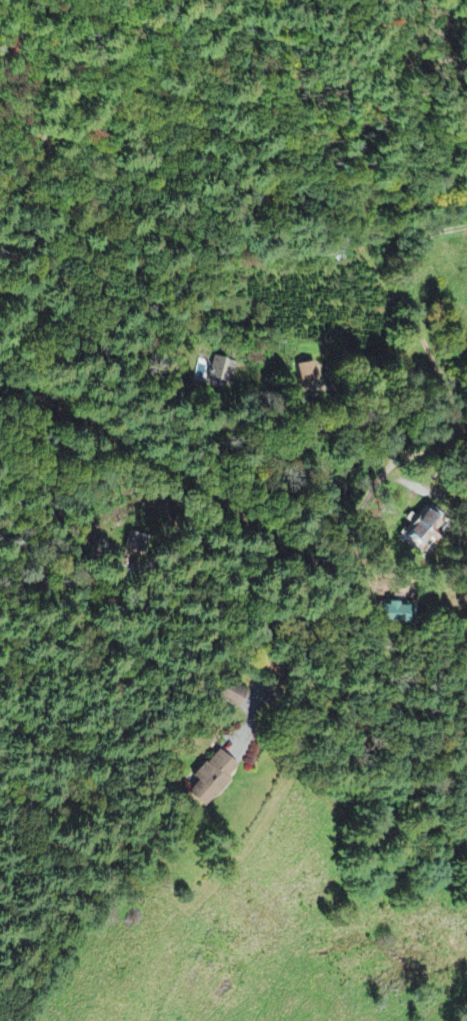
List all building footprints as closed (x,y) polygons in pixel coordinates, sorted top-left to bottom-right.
[(239,366),(216,357),(207,381),(230,389),(239,366)] [(303,384),(322,380),(318,364),(300,367),(303,384)] [(410,539),(426,550),(446,521),(431,510),(410,539)] [(151,539),(130,534),(125,552),(146,557),(151,539)] [(408,609),(398,608),(398,606),(382,606),(382,625),(408,625),(408,609)] [(248,694),(232,686),(224,701),(240,709),(248,694)] [(195,780),(199,783),(190,796),(209,810),(229,783),(226,780),(236,767),(216,752),(195,780)]
